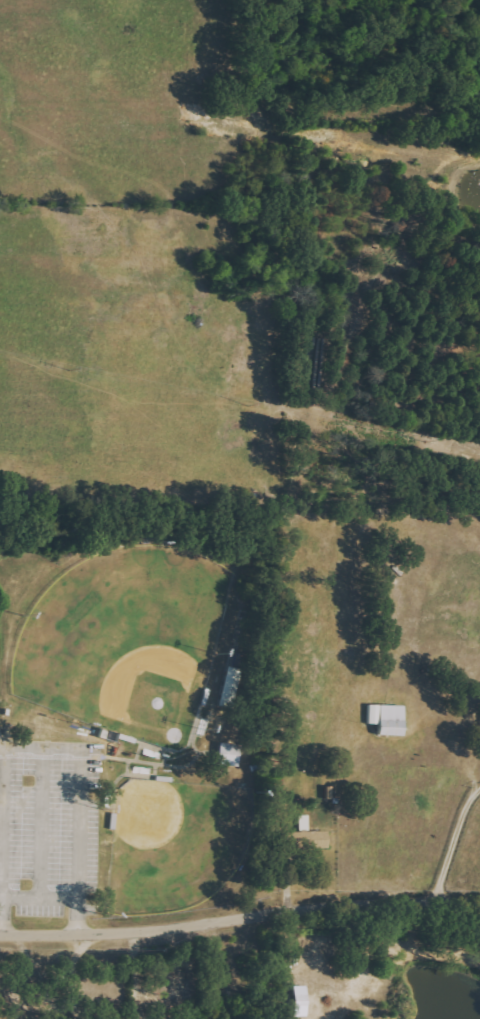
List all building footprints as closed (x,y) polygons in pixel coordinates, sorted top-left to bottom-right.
[(241,671),(229,668),(221,700),(233,704),(241,671)] [(405,705),(370,704),(369,724),(380,724),(379,735),(404,735),(405,705)] [(218,764),(238,767),(242,745),(222,742),(218,764)]
